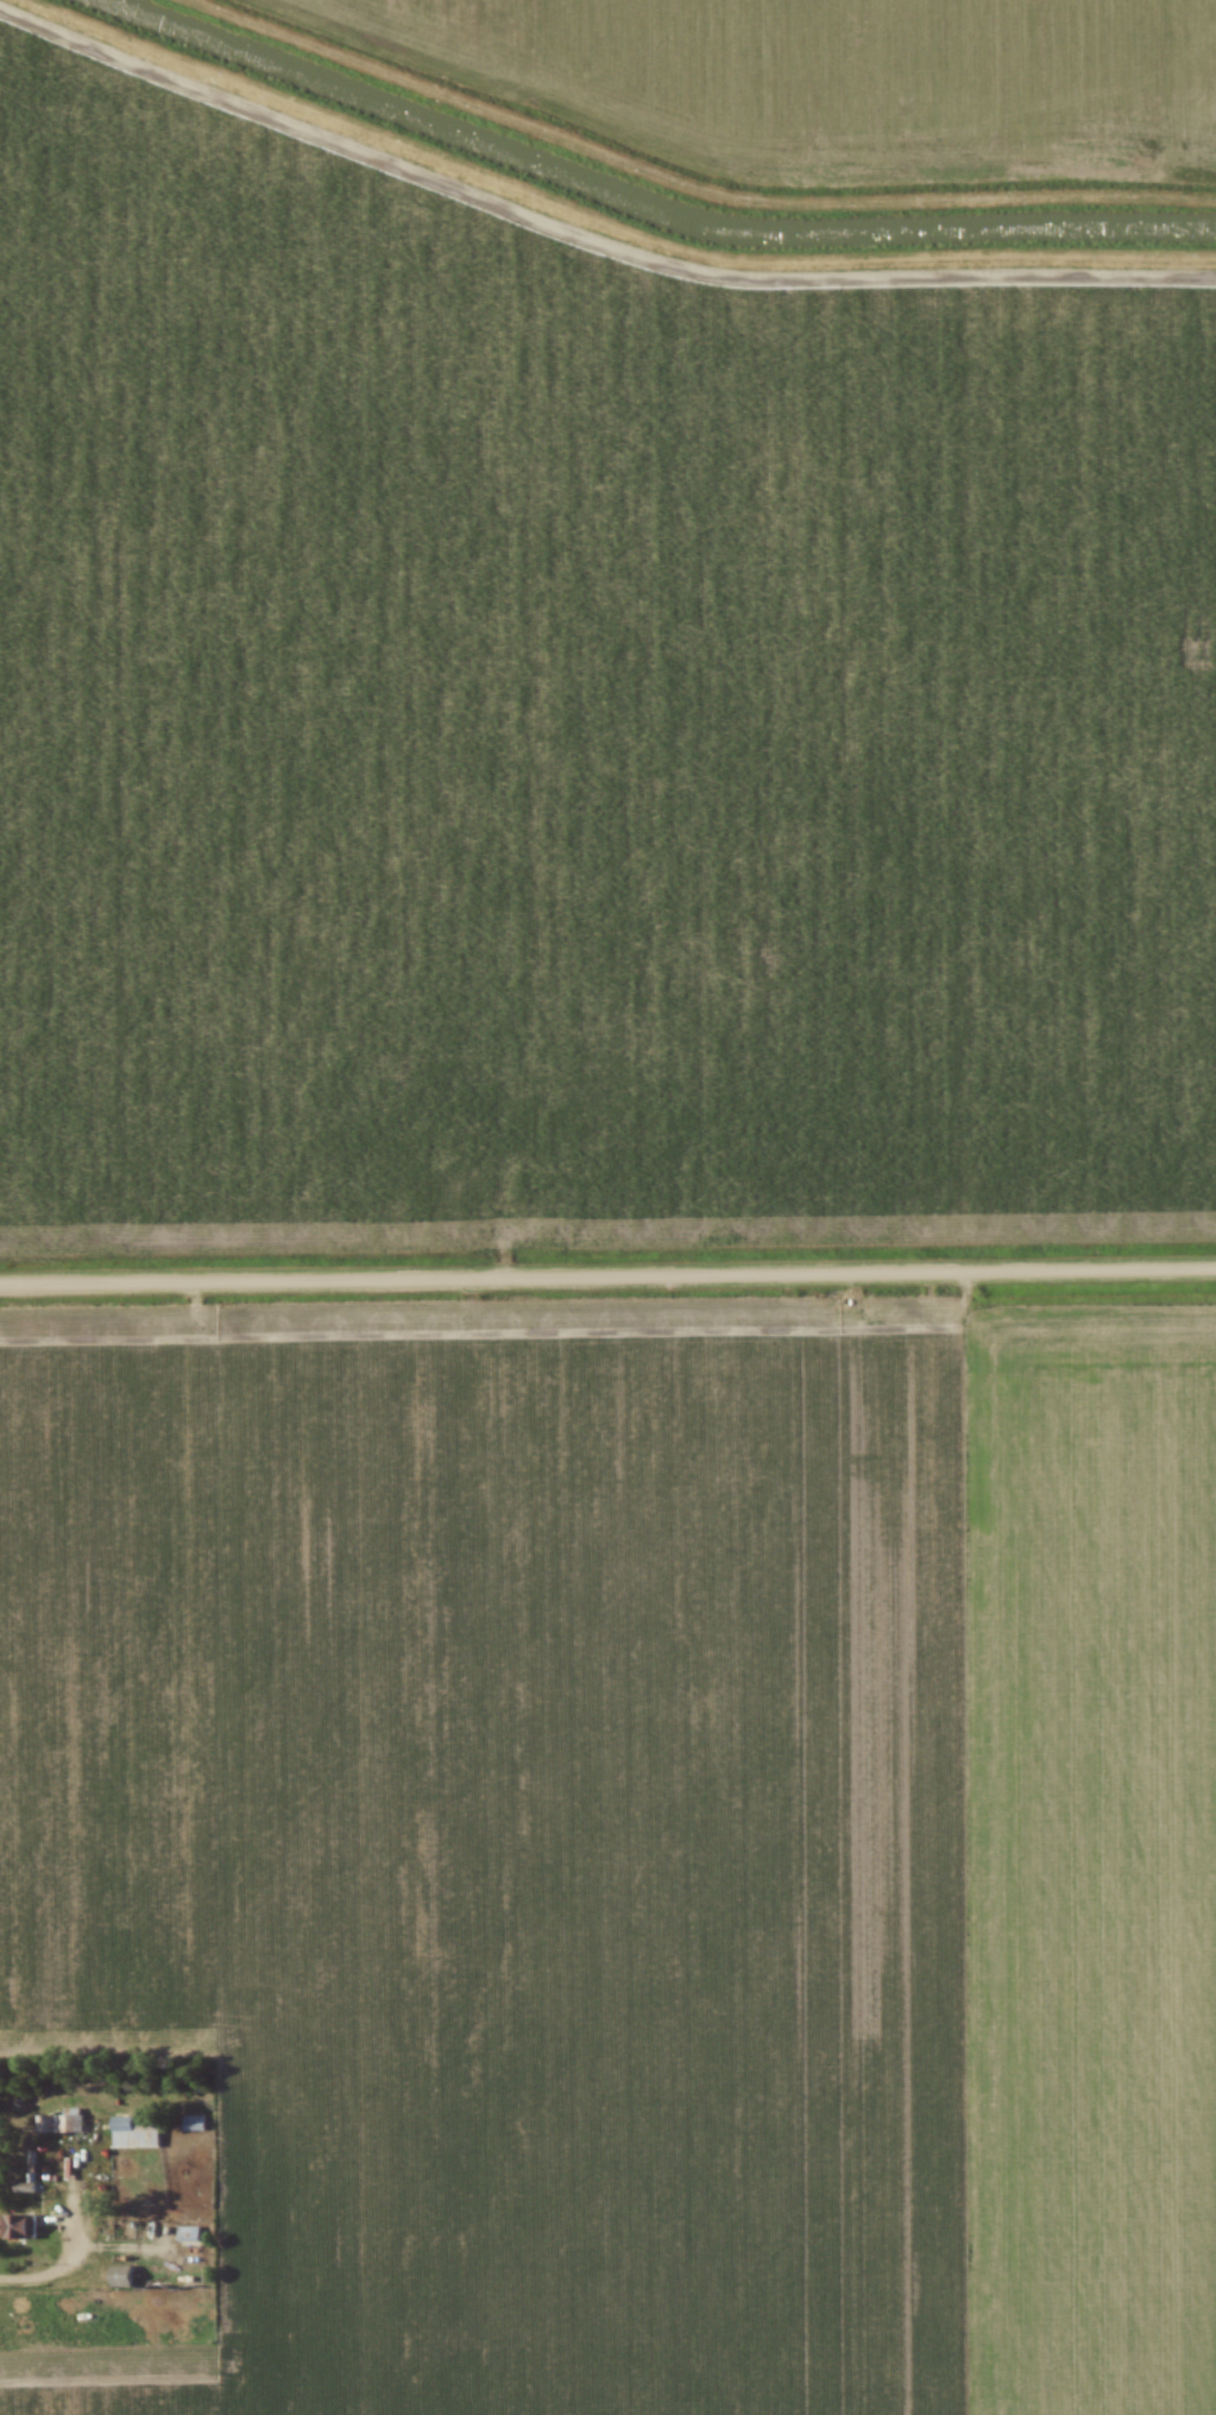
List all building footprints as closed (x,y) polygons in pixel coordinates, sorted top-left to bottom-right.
[(114,2117),(114,2148),(158,2148),(158,2118),(146,2118),(146,2110),(132,2110),(132,2117),(114,2117)] [(183,2113),(202,2114),(202,2129),(183,2129),(183,2113)] [(36,2116),(82,2116),(82,2131),(36,2131),(36,2116)] [(27,2152),(34,2152),(34,2182),(26,2181),(27,2152)] [(1,2236),(0,2236),(0,2217),(2,2217),(2,2213),(36,2213),(36,2239),(24,2239),(24,2244),(15,2244),(15,2238),(1,2238),(1,2236)] [(177,2226),(197,2226),(197,2241),(177,2240),(177,2226)] [(111,2265),(131,2265),(131,2287),(111,2287),(111,2265)]
